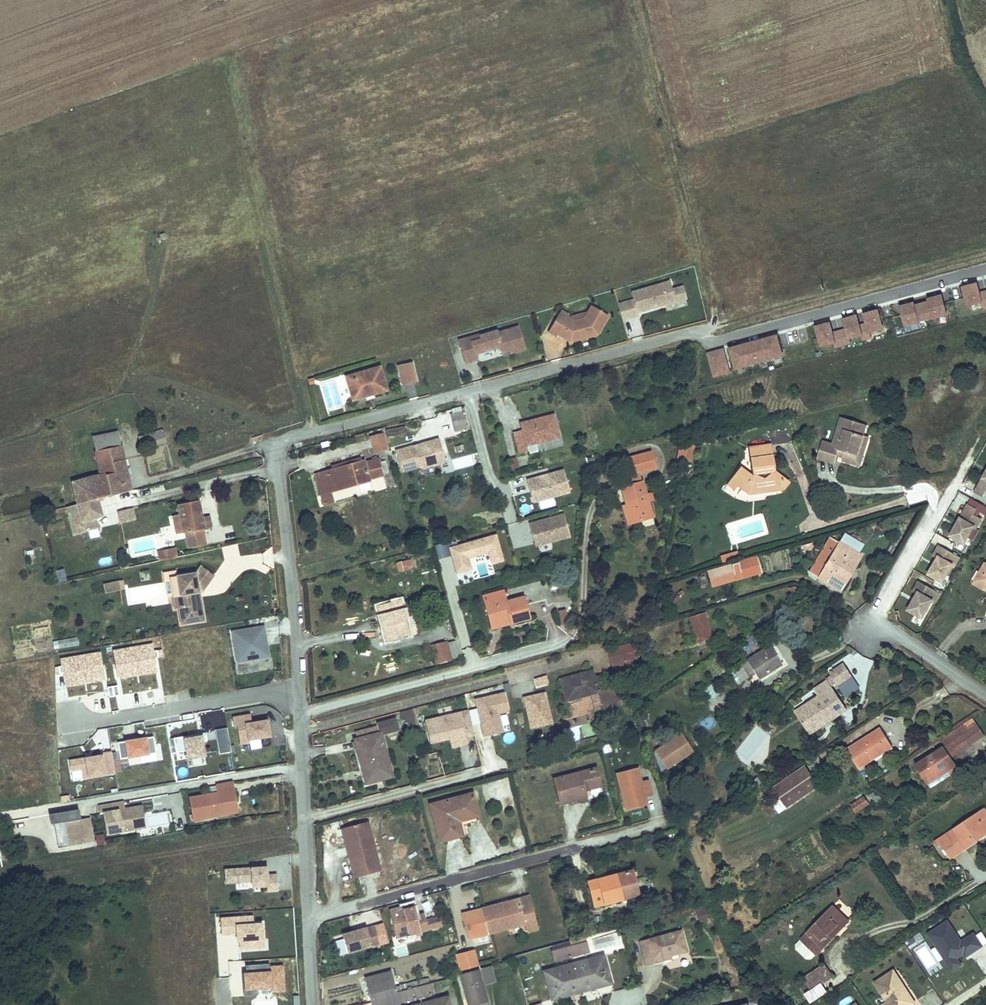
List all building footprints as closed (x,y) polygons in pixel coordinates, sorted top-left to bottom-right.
[(980,283),(966,287),(971,306),(985,302),(982,293),(980,283)] [(676,304),(670,284),(631,295),(633,302),(618,307),(623,323),(639,318),(638,315),(676,304)] [(945,295),(931,299),(931,302),(935,315),(949,311),(945,295)] [(931,302),(924,304),(929,319),(936,317),(935,315),(931,302)] [(916,303),(902,307),(908,326),(921,323),(921,322),(916,303)] [(924,304),(917,306),(921,322),(929,319),(924,304)] [(597,338),(608,319),(592,310),(588,316),(585,322),(573,324),(567,321),(568,319),(560,314),(548,335),(556,340),(558,337),(570,345),(581,342),(580,339),(585,337),(586,341),(597,338)] [(880,310),(866,314),(868,324),(872,337),(886,333),(880,310)] [(585,322),(588,316),(567,321),(573,324),(585,322)] [(859,316),(845,320),(848,329),(851,340),(864,336),(864,335),(862,325),(859,316)] [(831,323),(818,327),(824,350),(838,346),(834,333),(831,323)] [(868,324),(862,325),(864,335),(864,336),(865,340),(872,337),(868,324)] [(848,329),(841,331),(845,346),(852,344),(851,340),(848,329)] [(524,352),(518,330),(497,336),(497,333),(480,338),(481,342),(472,345),(471,341),(471,339),(459,343),(466,365),(477,362),(475,356),(500,349),(501,353),(508,351),(509,354),(509,356),(524,352)] [(841,331),(834,333),(838,346),(838,348),(845,346),(841,331)] [(778,336),(731,349),(737,369),(784,357),(778,336)] [(724,351),(709,354),(715,377),(730,373),(724,351)] [(422,381),(417,362),(401,366),(406,385),(422,381)] [(390,391),(384,367),(350,377),(356,400),(390,391)] [(390,391),(356,400),(357,404),(391,394),(390,391)] [(466,430),(461,411),(449,415),(453,429),(456,428),(458,432),(466,430)] [(511,433),(517,455),(526,453),(524,447),(556,438),(550,416),(522,424),(523,429),(519,430),(511,433)] [(843,420),(835,446),(823,443),(818,460),(835,465),(838,456),(845,458),(843,464),(855,467),(860,451),(865,453),(869,440),(865,439),(868,427),(843,420)] [(163,432),(138,438),(140,446),(165,440),(163,432)] [(383,432),(370,436),(374,452),(389,449),(383,432)] [(119,447),(115,434),(89,441),(92,454),(119,447)] [(553,448),(563,445),(561,437),(551,440),(553,448)] [(441,439),(397,451),(403,471),(404,471),(416,468),(420,467),(426,468),(447,462),(441,439)] [(772,471),(770,443),(749,445),(751,470),(748,473),(737,464),(731,472),(738,477),(741,474),(744,478),(738,486),(745,492),(750,485),(775,484),(778,476),(772,471)] [(694,457),(694,447),(678,446),(677,456),(694,457)] [(119,447),(92,454),(96,472),(112,468),(112,465),(123,462),(119,447)] [(860,451),(855,467),(860,469),(865,453),(860,451)] [(649,453),(624,460),(628,475),(654,468),(649,453)] [(362,462),(312,475),(317,495),(366,482),(366,481),(379,478),(379,475),(376,463),(375,460),(362,464),(362,462)] [(97,477),(72,483),(78,506),(97,502),(111,498),(130,492),(123,462),(112,465),(112,468),(96,472),(97,477)] [(376,463),(379,475),(384,473),(381,462),(376,463)] [(565,494),(559,472),(543,476),(544,479),(538,480),(538,478),(522,482),(528,504),(565,494)] [(738,477),(731,472),(723,481),(733,490),(738,486),(744,478),(741,474),(738,477)] [(386,487),(394,486),(394,475),(386,476),(386,487)] [(775,484),(750,485),(745,492),(779,489),(785,482),(778,476),(775,484)] [(621,488),(622,493),(644,487),(643,482),(621,488)] [(626,505),(632,521),(652,516),(644,487),(622,493),(626,505)] [(131,496),(130,492),(111,498),(112,501),(131,496)] [(213,524),(210,513),(203,515),(199,498),(177,503),(180,515),(185,531),(187,531),(191,546),(208,542),(204,527),(206,526),(213,524)] [(102,519),(97,502),(78,506),(83,523),(96,520),(102,519)] [(622,506),(627,523),(632,521),(626,505),(622,506)] [(74,537),(99,531),(96,520),(83,523),(78,506),(69,509),(68,509),(74,537)] [(979,528),(983,519),(976,515),(979,510),(971,506),(954,536),(967,543),(976,527),(979,528)] [(185,531),(180,515),(173,516),(178,533),(185,531)] [(567,537),(561,515),(548,518),(549,521),(543,522),(542,520),(526,524),(532,546),(536,545),(548,542),(567,537)] [(844,534),(839,543),(858,553),(863,544),(844,534)] [(497,535),(450,548),(457,574),(472,569),(469,559),(489,553),(492,564),(504,561),(497,535)] [(851,575),(862,556),(858,553),(839,543),(832,538),(811,574),(828,584),(838,589),(842,582),(848,572),(851,575)] [(178,555),(176,547),(159,550),(160,555),(167,554),(168,558),(178,555)] [(946,582),(955,565),(957,566),(962,558),(943,547),(938,556),(942,558),(933,575),(946,582)] [(742,551),(725,556),(727,561),(744,557),(742,551)] [(765,571),(760,556),(734,564),(737,573),(742,572),(744,577),(765,571)] [(411,559),(397,563),(399,572),(413,569),(411,559)] [(737,573),(734,564),(710,571),(714,586),(738,579),(744,577),(742,572),(737,573)] [(179,626),(202,622),(199,603),(193,604),(191,592),(196,591),(200,590),(211,575),(199,565),(194,573),(173,576),(176,590),(171,596),(168,597),(170,608),(176,607),(179,626)] [(64,569),(54,570),(55,582),(65,581),(64,569)] [(149,569),(139,571),(141,581),(151,579),(149,569)] [(845,585),(851,575),(848,572),(842,582),(838,589),(841,591),(845,585)] [(985,584),(985,575),(982,572),(975,583),(984,588),(985,584)] [(165,578),(168,597),(171,596),(176,590),(173,576),(165,578)] [(115,583),(100,587),(102,595),(117,592),(115,583)] [(937,602),(942,594),(923,583),(918,592),(922,594),(914,609),(915,612),(925,618),(935,601),(937,602)] [(484,596),(491,621),(511,615),(513,623),(530,618),(524,596),(506,601),(504,591),(484,596)] [(407,636),(396,600),(374,605),(382,636),(394,633),(396,638),(407,636)] [(566,610),(559,611),(561,624),(568,623),(566,610)] [(709,637),(703,612),(689,616),(695,641),(709,637)] [(511,615),(491,621),(493,628),(513,623),(511,615)] [(269,658),(263,626),(231,632),(237,664),(269,658)] [(394,633),(382,636),(384,642),(396,638),(394,633)] [(76,647),(74,639),(53,643),(54,651),(76,647)] [(442,643),(427,647),(432,664),(447,659),(443,647),(442,643)] [(633,643),(608,650),(615,672),(640,665),(633,643)] [(453,658),(450,645),(443,647),(447,659),(453,658)] [(113,653),(117,679),(144,675),(143,669),(153,667),(152,660),(151,653),(150,647),(113,653)] [(784,669),(771,649),(751,662),(742,668),(733,673),(739,682),(743,680),(746,684),(758,677),(762,682),(784,669)] [(62,675),(64,682),(74,680),(75,686),(102,681),(97,655),(60,662),(61,667),(62,675)] [(740,664),(742,668),(751,662),(749,659),(740,664)] [(852,675),(844,663),(831,672),(834,676),(839,683),(852,675)] [(566,704),(600,695),(606,693),(602,676),(594,678),(589,680),(587,674),(560,681),(566,704)] [(534,679),(537,687),(549,684),(547,675),(534,679)] [(862,691),(852,675),(839,683),(840,684),(849,699),(862,691)] [(738,690),(729,676),(722,681),(730,694),(738,690)] [(834,676),(828,681),(833,689),(840,684),(839,683),(834,676)] [(833,689),(828,681),(813,690),(818,698),(833,689)] [(711,699),(720,693),(713,682),(704,688),(711,699)] [(818,698),(803,709),(817,731),(848,710),(833,689),(818,698)] [(606,693),(600,695),(604,713),(622,708),(618,690),(606,693)] [(506,692),(475,699),(484,737),(503,733),(499,714),(510,712),(506,692)] [(546,692),(524,698),(531,729),(554,723),(546,692)] [(585,702),(570,703),(571,713),(586,713),(585,702)] [(817,731),(803,709),(796,713),(810,735),(817,731)] [(409,711),(399,714),(401,721),(404,720),(406,727),(413,725),(409,711)] [(467,711),(425,721),(430,743),(450,739),(452,747),(469,743),(467,735),(472,734),(467,711)] [(233,718),(234,721),(232,722),(232,726),(237,725),(241,750),(262,747),(260,738),(270,736),(268,720),(252,722),(250,715),(233,718)] [(390,779),(377,735),(395,730),(392,719),(375,724),(376,726),(354,732),(356,741),(352,742),(363,781),(379,777),(380,781),(390,779)] [(569,729),(573,742),(591,737),(587,724),(569,729)] [(985,740),(979,730),(965,738),(972,749),(985,740)] [(226,731),(216,733),(220,755),(230,753),(226,731)] [(881,733),(848,755),(860,774),(882,760),(877,753),(890,746),(881,733)] [(204,758),(202,744),(206,743),(205,735),(168,742),(171,755),(185,753),(186,761),(204,758)] [(668,771),(694,754),(683,736),(674,742),(680,751),(671,757),(666,748),(657,753),(668,771)] [(957,770),(952,762),(972,749),(965,738),(916,770),(928,789),(957,770)] [(152,739),(124,744),(127,760),(155,755),(152,739)] [(680,751),(674,742),(666,748),(671,757),(680,751)] [(124,744),(116,745),(119,761),(127,760),(124,744)] [(890,746),(877,753),(882,760),(893,752),(890,746)] [(100,758),(68,763),(70,774),(80,772),(82,781),(114,775),(110,754),(100,756),(100,758)] [(472,768),(473,778),(484,777),(482,767),(472,768)] [(823,768),(812,776),(816,783),(828,775),(823,768)] [(599,769),(556,781),(563,806),(591,799),(589,792),(604,788),(599,769)] [(640,783),(636,769),(616,774),(625,812),(646,807),(643,797),(640,783)] [(819,790),(805,770),(773,791),(786,811),(819,790)] [(379,777),(363,781),(365,787),(380,781),(379,777)] [(649,781),(640,783),(643,797),(652,795),(649,781)] [(223,817),(222,807),(233,805),(230,785),(215,788),(217,795),(188,800),(192,823),(223,817)] [(877,790),(870,793),(875,805),(882,802),(877,790)] [(471,793),(431,803),(441,841),(462,835),(460,829),(457,819),(457,816),(476,811),(471,793)] [(165,795),(166,809),(182,808),(182,794),(165,795)] [(856,816),(868,808),(864,801),(851,809),(856,816)] [(122,812),(121,805),(113,806),(114,813),(122,812)] [(235,815),(233,805),(222,807),(223,817),(235,815)] [(122,812),(114,813),(113,806),(97,809),(98,817),(101,816),(105,837),(137,832),(134,810),(122,812)] [(145,830),(141,809),(134,810),(137,832),(145,830)] [(171,811),(145,813),(146,831),(173,829),(171,811)] [(476,811),(457,816),(457,819),(477,814),(476,811)] [(83,846),(79,822),(77,812),(48,817),(49,827),(53,826),(62,825),(66,849),(83,846)] [(985,837),(985,813),(936,845),(939,850),(944,847),(952,860),(985,837)] [(93,844),(89,820),(79,822),(83,846),(93,844)] [(381,870),(368,820),(342,827),(355,878),(381,870)] [(66,849),(62,825),(53,826),(57,851),(66,849)] [(97,845),(105,844),(103,833),(95,835),(97,845)] [(523,835),(514,836),(515,849),(525,848),(523,835)] [(274,893),(273,877),(264,877),(264,871),(261,871),(261,869),(222,872),(223,885),(233,884),(249,883),(249,887),(259,886),(264,886),(265,893),(274,893)] [(640,894),(634,869),(592,881),(599,905),(640,894)] [(259,893),(259,886),(249,887),(249,883),(233,884),(233,892),(249,891),(250,894),(259,893)] [(526,898),(515,901),(517,907),(528,904),(526,898)] [(515,901),(477,911),(483,936),(521,925),(524,933),(535,930),(528,904),(517,907),(515,901)] [(832,905),(799,939),(816,955),(849,921),(832,905)] [(410,919),(406,908),(382,914),(390,941),(434,928),(431,920),(419,923),(411,926),(410,919)] [(707,909),(694,911),(695,921),(709,919),(707,909)] [(220,918),(221,934),(237,933),(237,941),(240,941),(244,940),(244,948),(255,947),(254,940),(263,939),(262,923),(253,923),(253,916),(220,918)] [(419,923),(418,917),(410,919),(411,926),(419,923)] [(964,954),(966,958),(983,947),(974,933),(962,941),(949,920),(927,934),(947,965),(952,973),(963,965),(959,958),(964,954)] [(382,924),(374,926),(367,928),(367,927),(355,931),(356,933),(353,933),(353,931),(342,935),(343,939),(335,941),(339,955),(372,946),(372,947),(388,942),(382,924)] [(682,931),(642,942),(649,964),(657,962),(656,959),(687,950),(682,931)] [(254,940),(255,947),(263,947),(263,939),(254,940)] [(584,941),(549,950),(552,962),(588,954),(584,941)] [(617,962),(626,961),(625,954),(616,955),(617,962)] [(606,955),(542,973),(551,1003),(564,998),(563,995),(597,986),(598,989),(613,984),(606,955)] [(246,973),(244,973),(246,995),(258,994),(258,988),(271,987),(271,991),(285,990),(283,965),(270,966),(269,963),(246,964),(246,973)] [(468,1004),(484,1004),(485,1004),(474,964),(458,969),(468,1004)] [(824,964),(803,978),(811,989),(802,994),(809,1004),(827,992),(821,984),(832,977),(824,964)] [(400,986),(397,987),(392,971),(365,978),(373,1004),(391,1004),(434,993),(431,982),(402,991),(400,986)] [(894,972),(877,983),(889,1000),(882,1004),(905,1004),(907,1003),(912,1000),(894,972)] [(402,991),(431,982),(430,978),(400,986),(402,991)] [(563,995),(564,998),(598,989),(597,986),(563,995)] [(413,1004),(452,1004),(449,995),(413,1004)]
